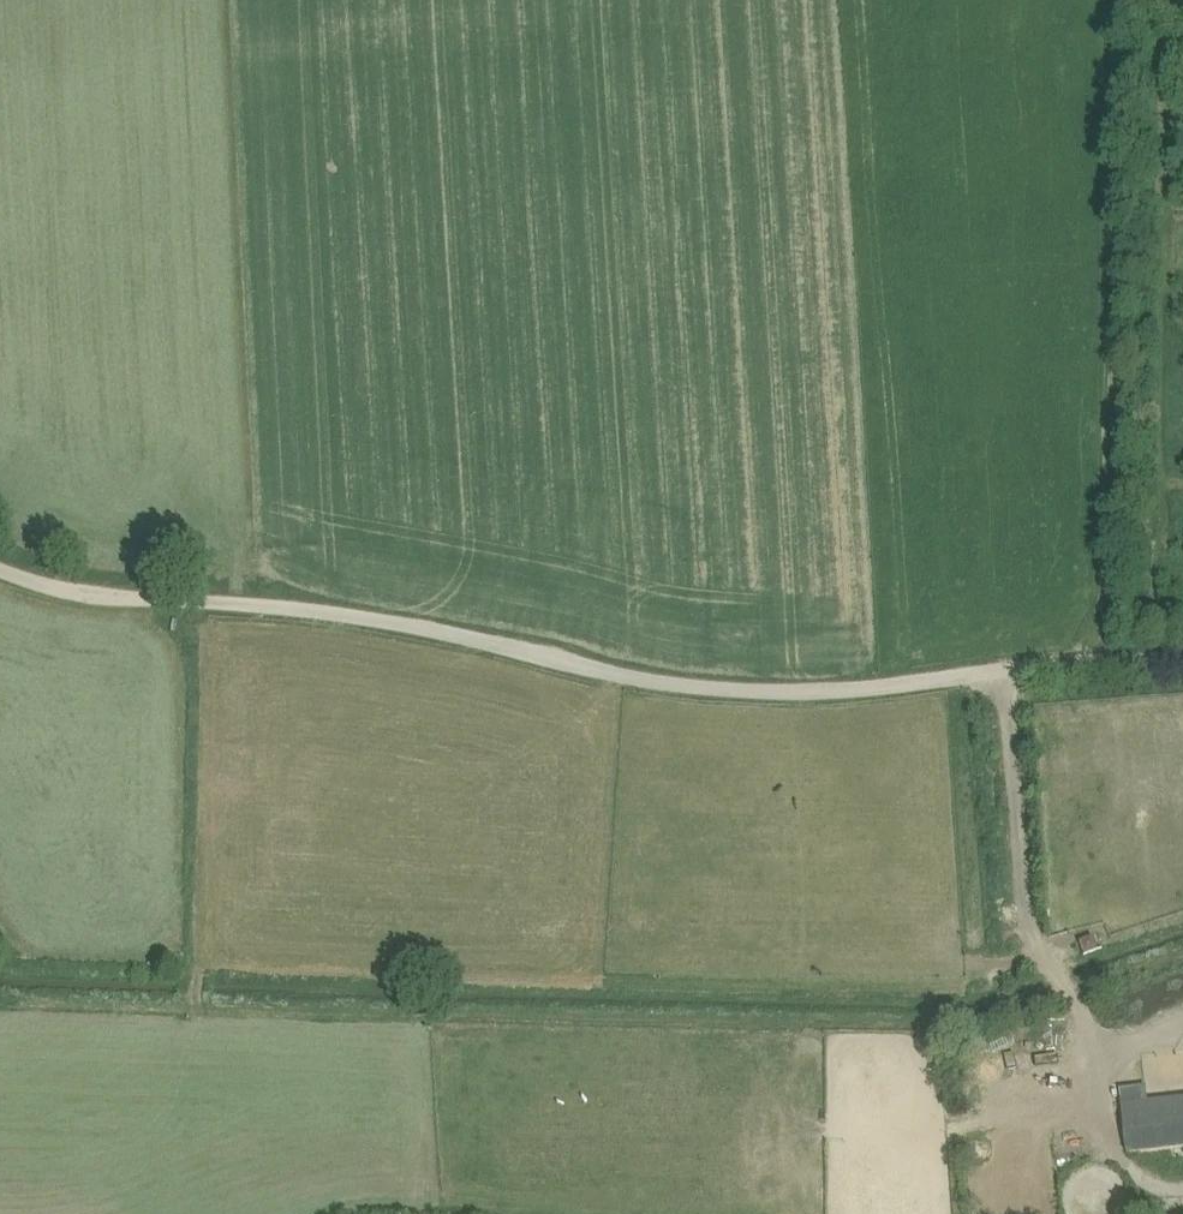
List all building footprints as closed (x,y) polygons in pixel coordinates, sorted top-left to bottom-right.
[(1148,1102),(1147,1086),(1120,1089),(1128,1156),(1182,1150),(1182,1098),(1148,1102)]
